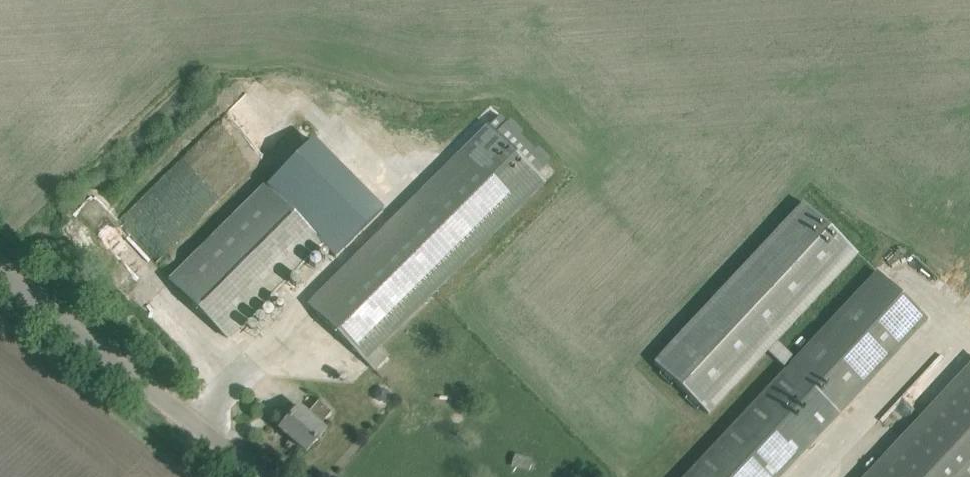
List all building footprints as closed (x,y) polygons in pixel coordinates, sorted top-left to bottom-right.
[(489,126),(309,304),(374,369),(389,355),(385,351),(380,346),(432,294),(545,182),(538,175),(549,164),(501,116),(490,127),(489,126)] [(266,184),(170,279),(229,339),(325,244),(337,256),(382,211),(374,203),(313,141),(307,147),(268,187),(266,184)] [(789,371),(688,476),(782,476),(841,414),(928,320),(878,272),(796,359),(777,342),(859,256),(803,203),(656,363),(710,414),(768,352),(789,371)] [(864,476),(969,476),(969,363),(864,476)] [(376,393),(376,398),(380,402),(385,402),(388,398),(388,393),(385,390),(380,390),(376,393)] [(299,407),(294,413),(281,428),(307,451),(326,430),(320,425),(332,412),(319,400),(307,414),(299,407)]
